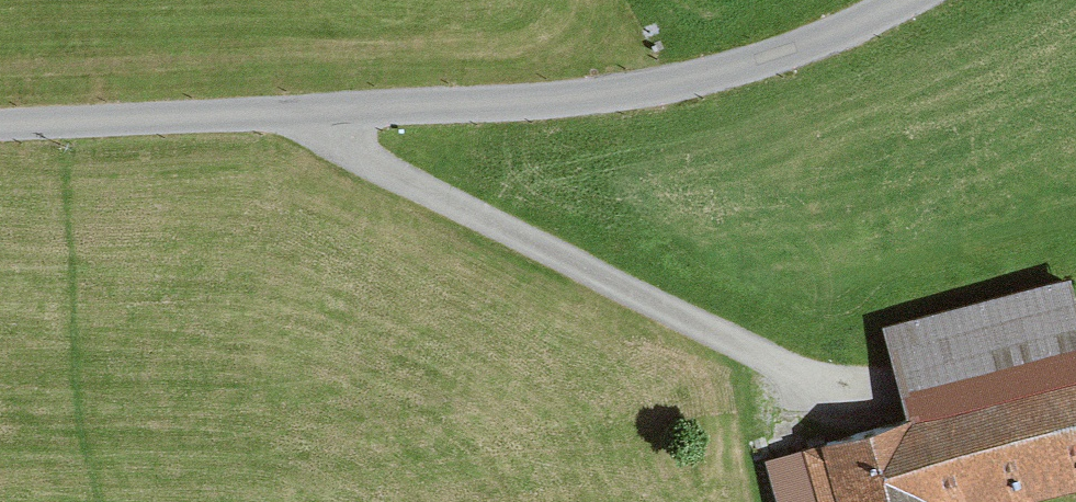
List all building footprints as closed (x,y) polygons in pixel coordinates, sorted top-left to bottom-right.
[(776,501),(995,501),(1075,482),(1075,291),(1072,274),(882,324),(907,414),(763,459),(776,501)]
